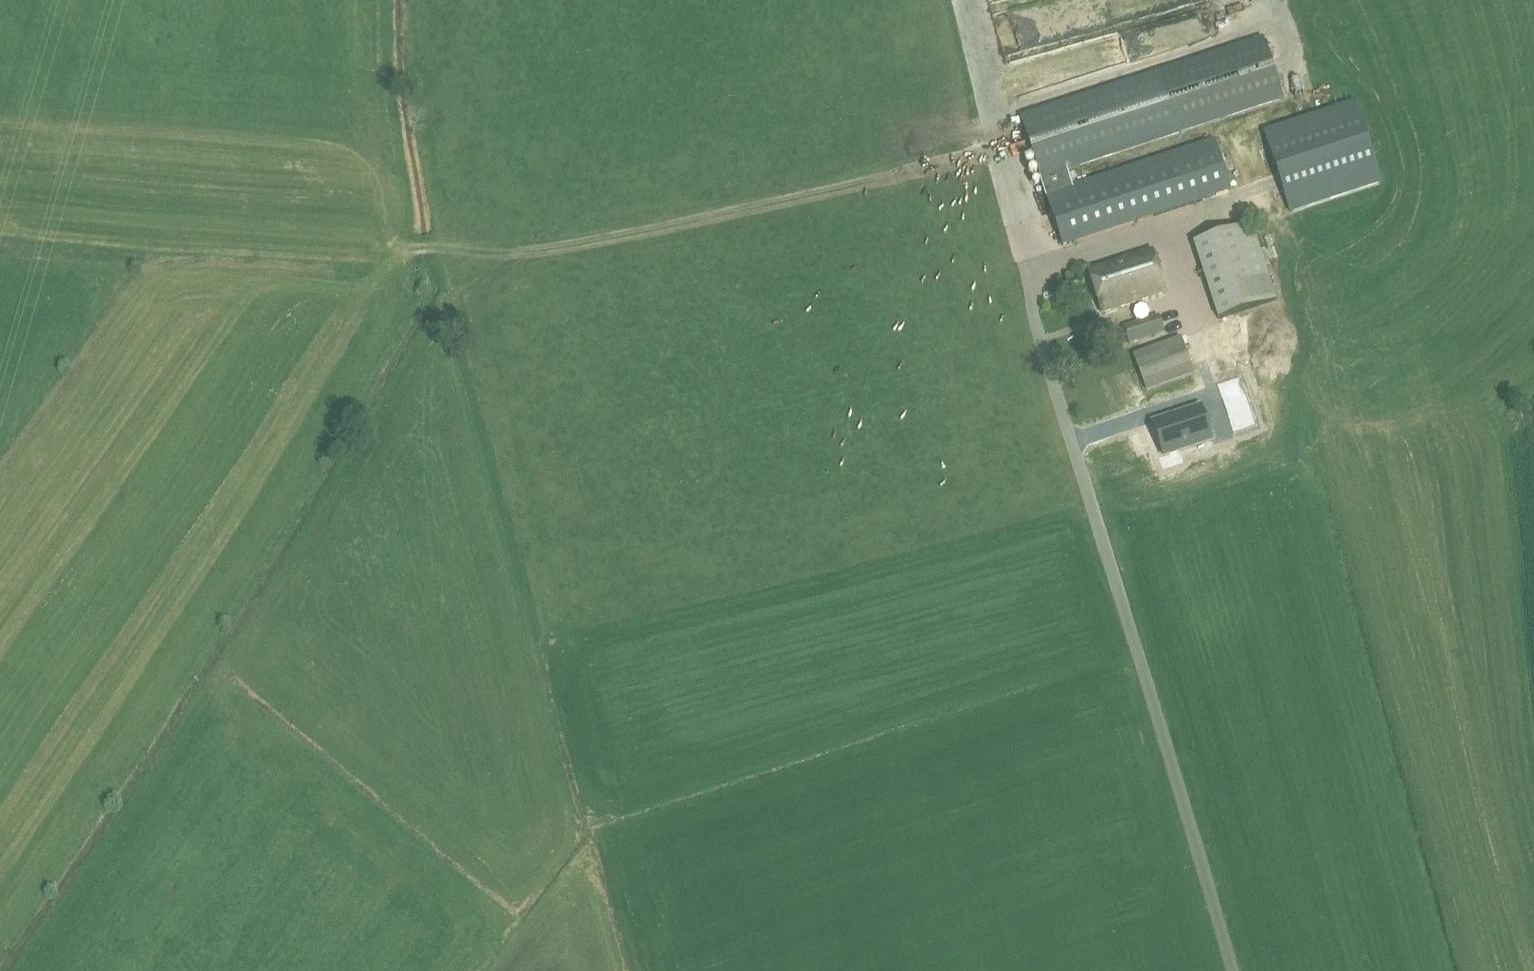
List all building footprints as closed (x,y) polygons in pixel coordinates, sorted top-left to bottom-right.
[(1062,247),(1188,204),(1233,189),(1215,138),(1171,152),(1131,165),(1135,175),(1081,193),(1075,195),(1067,169),(1072,167),(1187,130),(1208,123),(1283,99),(1263,37),(1178,65),(1167,68),(1019,116),(1062,247)] [(1352,102),(1265,131),(1291,211),(1378,182),(1352,102)] [(1193,243),(1218,319),(1275,300),(1250,224),(1193,243)] [(1165,291),(1152,249),(1087,270),(1101,313),(1165,291)] [(1164,333),(1158,316),(1124,327),(1130,344),(1164,333)] [(1180,336),(1132,354),(1146,391),(1194,373),(1180,336)] [(1228,421),(1253,413),(1244,387),(1220,395),(1228,421)] [(1211,441),(1200,406),(1152,422),(1163,456),(1211,441)]
